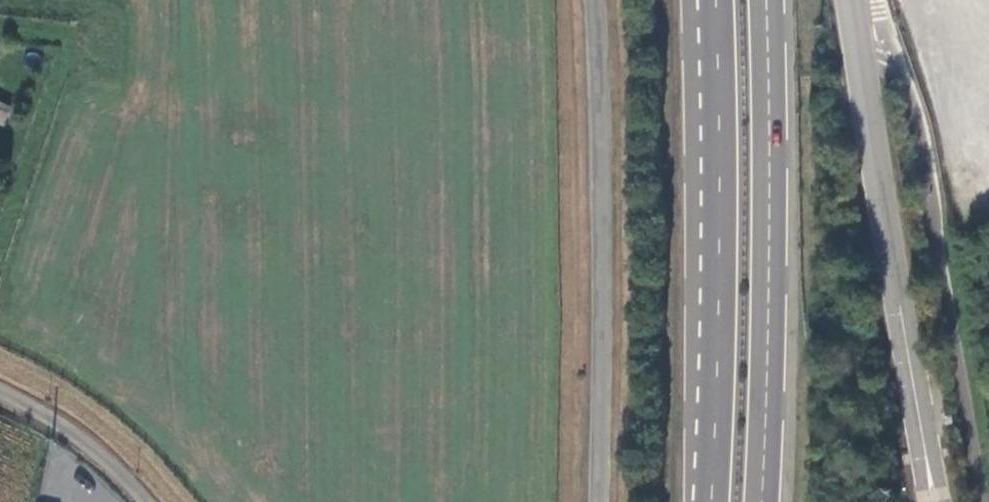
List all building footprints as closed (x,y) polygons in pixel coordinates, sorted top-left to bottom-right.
[(7,127),(15,106),(0,101),(0,125),(7,127)]
